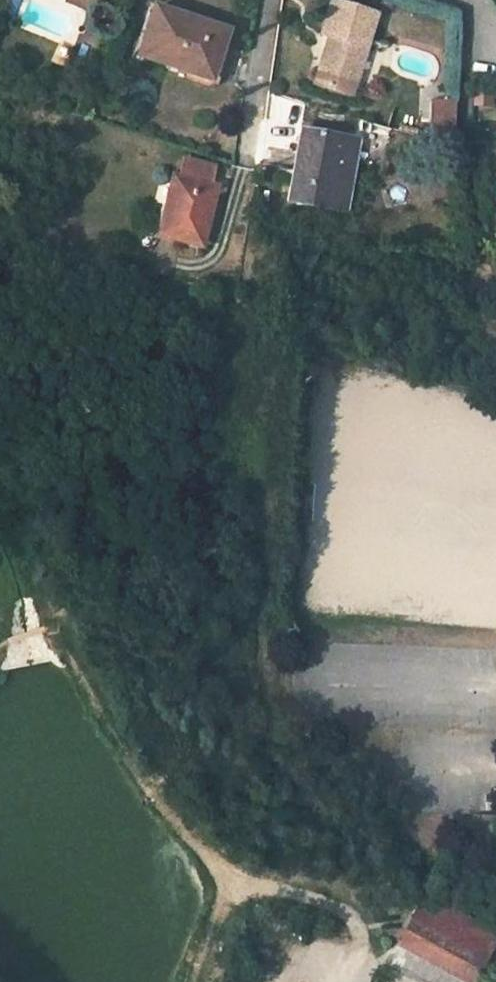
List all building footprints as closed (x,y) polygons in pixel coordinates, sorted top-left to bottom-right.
[(349,97),(375,15),(331,1),(320,34),(328,37),(312,85),(349,97)] [(153,7),(137,55),(209,79),(225,31),(153,7)] [(495,107),(495,77),(472,77),(471,106),(495,107)] [(453,148),(454,100),(431,99),(430,140),(453,148)] [(304,178),(313,132),(300,130),(292,176),(304,178)] [(357,140),(313,132),(304,178),(292,176),(287,202),(344,212),(357,140)] [(215,167),(184,159),(179,178),(173,176),(158,235),(200,246),(215,187),(210,186),(215,167)] [(417,910),(436,920),(449,927),(455,915),(424,898),(417,910)] [(417,954),(424,942),(436,920),(417,910),(399,944),(417,954)] [(476,942),(491,950),(495,941),(495,937),(455,915),(449,927),(476,942)] [(424,942),(465,964),(476,942),(449,927),(436,920),(424,942)] [(424,942),(417,954),(458,976),(465,964),(424,942)] [(458,976),(468,981),(473,981),(491,950),(476,942),(465,964),(458,976)]
